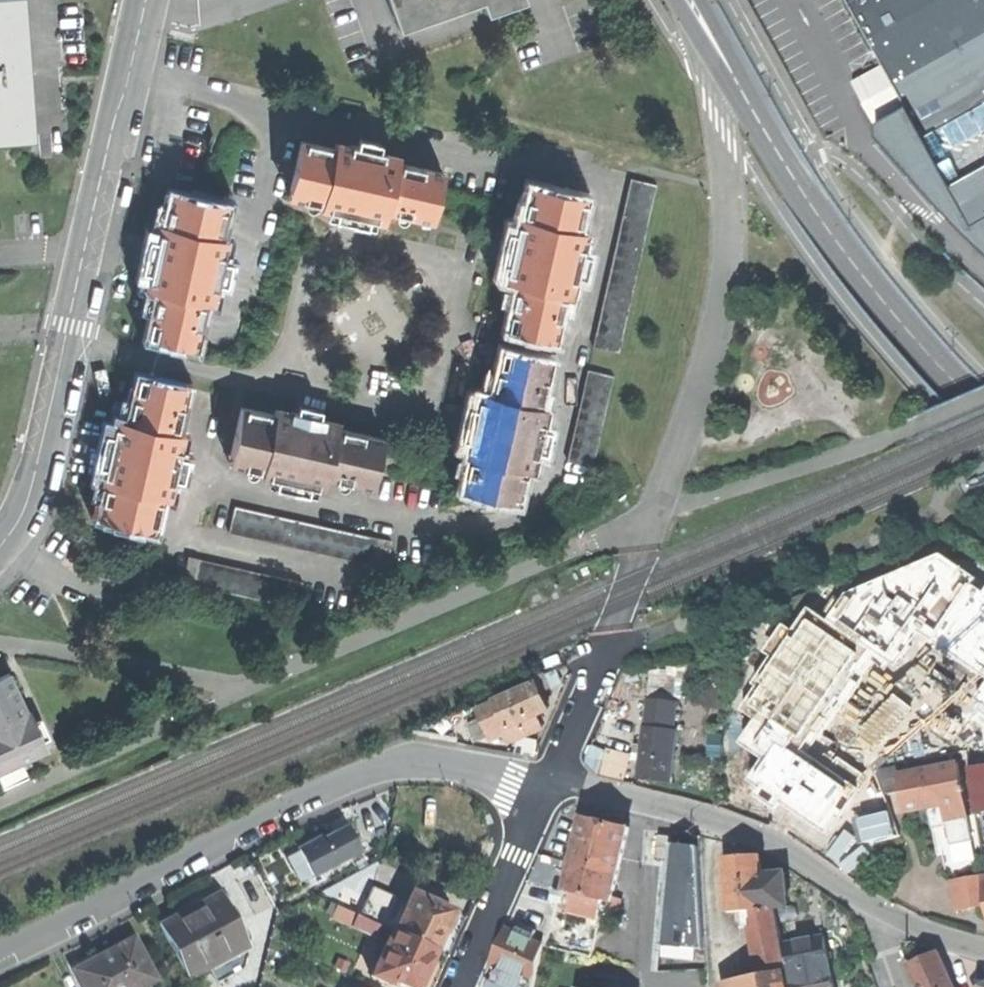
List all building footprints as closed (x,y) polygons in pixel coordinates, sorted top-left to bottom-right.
[(0,132),(0,137),(28,135),(22,59),(17,0),(0,0),(0,132)] [(396,23),(433,10),(431,3),(440,0),(388,0),(396,23)] [(461,0),(440,0),(431,3),(433,10),(461,0)] [(983,256),(983,0),(845,0),(883,68),(852,83),(878,129),(878,141),(983,256)] [(301,139),(291,183),(306,187),(304,197),(322,201),(320,206),(337,210),(370,217),(385,220),(387,208),(419,215),(421,204),(437,208),(445,171),(399,161),(400,154),(385,151),(385,148),(350,141),(350,143),(335,140),(334,147),(301,139)] [(629,179),(626,192),(652,198),(655,184),(629,179)] [(289,194),(304,197),(306,187),(291,183),(289,194)] [(529,184),(525,202),(536,204),(540,186),(529,184)] [(129,186),(125,186),(121,207),(129,208),(132,193),(134,187),(129,186)] [(517,329),(554,336),(564,291),(568,292),(572,277),(575,278),(581,247),(578,246),(581,232),(577,231),(585,196),(540,186),(536,204),(525,202),(522,217),(518,216),(515,230),(508,264),(505,278),(516,280),(510,311),(520,313),(517,329)] [(172,192),(169,207),(180,209),(184,194),(172,192)] [(626,192),(624,205),(649,210),(652,198),(626,192)] [(149,271),(145,287),(157,290),(150,321),(161,323),(158,338),(194,346),(205,300),(211,302),(214,286),(216,287),(224,255),(221,254),(225,238),(219,237),(227,204),(184,194),(180,209),(169,207),(165,224),(160,223),(156,239),(149,271)] [(435,218),(437,208),(421,204),(419,215),(435,218)] [(624,205),(621,218),(646,223),(649,210),(624,205)] [(368,225),(370,217),(337,210),(335,218),(349,221),(368,225)] [(621,218),(618,232),(644,237),(646,223),(621,218)] [(501,262),(508,264),(515,230),(508,228),(504,244),(501,262)] [(618,232),(615,244),(641,250),(644,237),(618,232)] [(140,269),(149,271),(156,239),(148,237),(144,253),(140,269)] [(615,244),(612,258),(638,263),(641,250),(615,244)] [(612,258),(609,271),(635,276),(638,263),(612,258)] [(609,271),(607,283),(632,289),(635,276),(609,271)] [(607,283),(604,297),(629,302),(632,289),(607,283)] [(604,297),(601,310),(627,315),(629,302),(604,297)] [(601,310),(598,324),(624,329),(627,315),(601,310)] [(506,326),(517,329),(520,313),(510,311),(506,326)] [(147,335),(158,338),(161,323),(150,321),(147,335)] [(598,324),(595,336),(621,342),(624,329),(598,324)] [(593,347),(619,353),(621,342),(595,336),(593,347)] [(501,348),(497,364),(508,366),(511,350),(501,348)] [(476,474),(473,490),(518,500),(525,467),(530,468),(533,453),(535,453),(542,420),(540,420),(543,405),(539,404),(548,358),(511,350),(508,366),(497,364),(492,391),(479,389),(476,405),(469,438),(465,454),(469,454),(465,472),(476,474)] [(139,374),(135,390),(147,393),(151,377),(139,374)] [(110,518),(153,528),(161,495),(167,496),(170,480),(173,481),(180,448),(178,448),(182,432),(176,430),(187,385),(151,377),(147,393),(135,390),(128,420),(115,417),(111,433),(104,466),(100,480),(107,482),(102,501),(113,504),(110,518)] [(582,395),(579,408),(605,413),(608,401),(582,395)] [(462,436),(469,438),(476,405),(469,404),(466,421),(462,436)] [(247,453),(245,463),(263,467),(262,471),(278,474),(311,481),(326,484),(329,474),(359,480),(361,470),(376,473),(384,436),(338,427),(340,420),(276,407),(275,412),(240,405),(231,449),(247,453)] [(579,408),(576,422),(602,427),(605,413),(579,408)] [(576,422),(574,433),(600,439),(602,427),(576,422)] [(96,464),(104,466),(111,433),(104,431),(100,447),(96,464)] [(574,433),(571,447),(597,452),(600,439),(574,433)] [(568,460),(594,465),(597,452),(571,447),(568,460)] [(228,460),(245,463),(247,453),(231,449),(228,460)] [(374,483),(376,473),(361,470),(359,480),(374,483)] [(462,488),(473,490),(476,474),(465,472),(462,488)] [(309,489),(311,481),(278,474),(276,482),(291,485),(309,489)] [(99,516),(110,518),(113,504),(102,501),(99,516)] [(228,530),(242,533),(248,506),(234,503),(228,530)] [(242,533),(254,535),(260,509),(248,506),(242,533)] [(254,535),(267,538),(273,512),(260,509),(254,535)] [(267,538),(280,541),(286,514),(273,512),(267,538)] [(280,541),(293,544),(299,517),(286,514),(280,541)] [(293,544),(307,547),(312,520),(299,517),(293,544)] [(307,547),(319,550),(325,523),(312,520),(307,547)] [(319,550),(332,553),(338,526),(325,523),(319,550)] [(332,553),(345,555),(351,529),(338,526),(332,553)] [(345,555),(358,558),(364,532),(351,529),(345,555)] [(358,558),(372,561),(377,535),(364,532),(358,558)] [(372,561),(387,565),(393,538),(377,535),(372,561)] [(183,581),(193,583),(199,556),(189,554),(183,581)] [(193,583),(207,586),(213,560),(199,556),(193,583)] [(207,586),(219,589),(225,562),(213,560),(207,586)] [(219,589),(233,592),(239,565),(225,562),(219,589)] [(233,592),(245,595),(251,568),(239,565),(233,592)] [(245,595),(258,598),(264,571),(251,568),(245,595)] [(258,598),(271,601),(277,574),(264,571),(258,598)] [(271,601),(284,604),(290,577),(277,574),(271,601)] [(284,604),(297,607),(303,580),(290,577),(284,604)] [(835,656),(906,655),(906,621),(835,622),(835,628),(835,656)] [(813,656),(835,656),(835,628),(813,628),(813,656)] [(955,683),(983,678),(983,636),(949,641),(955,683)] [(1,784),(25,773),(18,758),(44,746),(32,719),(24,722),(19,711),(14,699),(17,697),(5,669),(0,672),(0,783),(1,784)] [(534,680),(535,684),(536,683),(540,691),(546,689),(549,688),(542,673),(532,677),(534,680)] [(650,694),(675,697),(678,679),(652,676),(650,694)] [(958,706),(961,719),(963,732),(983,729),(983,678),(955,683),(958,706)] [(479,709),(491,738),(504,733),(511,730),(509,725),(536,713),(547,708),(544,700),(540,691),(536,683),(535,684),(479,709)] [(549,697),(546,689),(540,691),(544,700),(549,697)] [(648,698),(645,726),(673,729),(676,701),(648,698)] [(940,709),(942,722),(961,719),(958,706),(940,709)] [(27,707),(19,711),(24,722),(32,719),(30,713),(27,707)] [(774,754),(813,756),(815,710),(739,707),(738,753),(774,754)] [(542,727),(536,713),(509,725),(511,730),(504,733),(508,742),(526,734),(542,727)] [(476,741),(488,736),(480,718),(468,723),(476,741)] [(923,758),(966,751),(963,732),(961,719),(942,722),(917,726),(923,758)] [(651,779),(670,781),(676,729),(673,729),(645,726),(642,726),(637,778),(651,779)] [(901,791),(905,811),(916,809),(927,807),(964,800),(957,764),(899,775),(901,791)] [(886,793),(901,791),(899,775),(897,765),(878,769),(886,793)] [(973,789),(983,787),(983,765),(969,768),(973,789)] [(876,771),(854,779),(860,798),(865,811),(866,813),(889,808),(876,771)] [(973,789),(976,812),(983,811),(983,787),(973,789)] [(858,813),(865,811),(860,798),(853,801),(858,813)] [(967,816),(964,800),(927,807),(928,813),(943,810),(945,820),(967,816)] [(899,835),(889,808),(866,813),(876,841),(887,838),(899,835)] [(930,823),(945,820),(943,810),(928,813),(930,823)] [(971,841),(967,816),(945,820),(950,845),(971,841)] [(343,818),(282,849),(301,885),(363,854),(343,818)] [(566,889),(611,899),(627,827),(609,823),(591,819),(580,826),(566,889)] [(673,841),(663,944),(708,948),(701,844),(673,841)] [(740,855),(723,856),(727,911),(740,910),(764,908),(761,873),(760,854),(740,855)] [(784,871),(761,873),(764,908),(776,908),(786,907),(784,871)] [(983,906),(983,875),(952,881),(957,911),(971,908),(983,906)] [(377,893),(376,895),(390,901),(394,892),(380,885),(377,893)] [(608,913),(611,899),(566,889),(556,887),(553,901),(603,912),(608,913)] [(161,922),(190,977),(213,965),(230,956),(224,946),(245,935),(221,890),(199,902),(201,907),(190,913),(181,918),(179,913),(161,922)] [(359,914),(366,918),(376,895),(377,893),(370,890),(359,914)] [(411,891),(394,930),(434,948),(439,937),(443,929),(451,927),(455,918),(451,912),(453,910),(411,891)] [(366,918),(380,924),(390,901),(376,895),(366,918)] [(593,955),(603,912),(553,901),(543,944),(547,945),(588,954),(593,955)] [(333,916),(351,924),(356,913),(338,905),(333,916)] [(787,967),(776,908),(764,908),(740,910),(741,926),(754,925),(764,972),(783,968),(787,967)] [(375,935),(380,924),(366,918),(359,914),(356,913),(351,924),(375,935)] [(521,975),(534,981),(543,944),(505,928),(497,946),(490,962),(521,975)] [(391,929),(371,975),(390,983),(392,979),(411,986),(417,986),(424,971),(426,971),(429,965),(432,958),(430,957),(434,948),(394,930),(391,929)] [(250,944),(245,935),(224,946),(230,956),(213,965),(220,978),(246,964),(250,944)] [(86,986),(139,986),(156,978),(135,936),(104,952),(75,967),(86,986)] [(937,950),(907,963),(918,986),(954,986),(937,950)] [(811,958),(813,968),(829,964),(827,955),(818,956),(811,958)] [(510,986),(516,986),(521,975),(490,962),(484,976),(490,979),(510,986)] [(794,986),(834,986),(829,964),(813,968),(791,972),(794,986)] [(783,968),(764,972),(744,976),(746,986),(787,986),(783,968)] [(534,981),(521,975),(516,986),(533,986),(534,981)] [(490,979),(488,986),(510,986),(490,979)]
